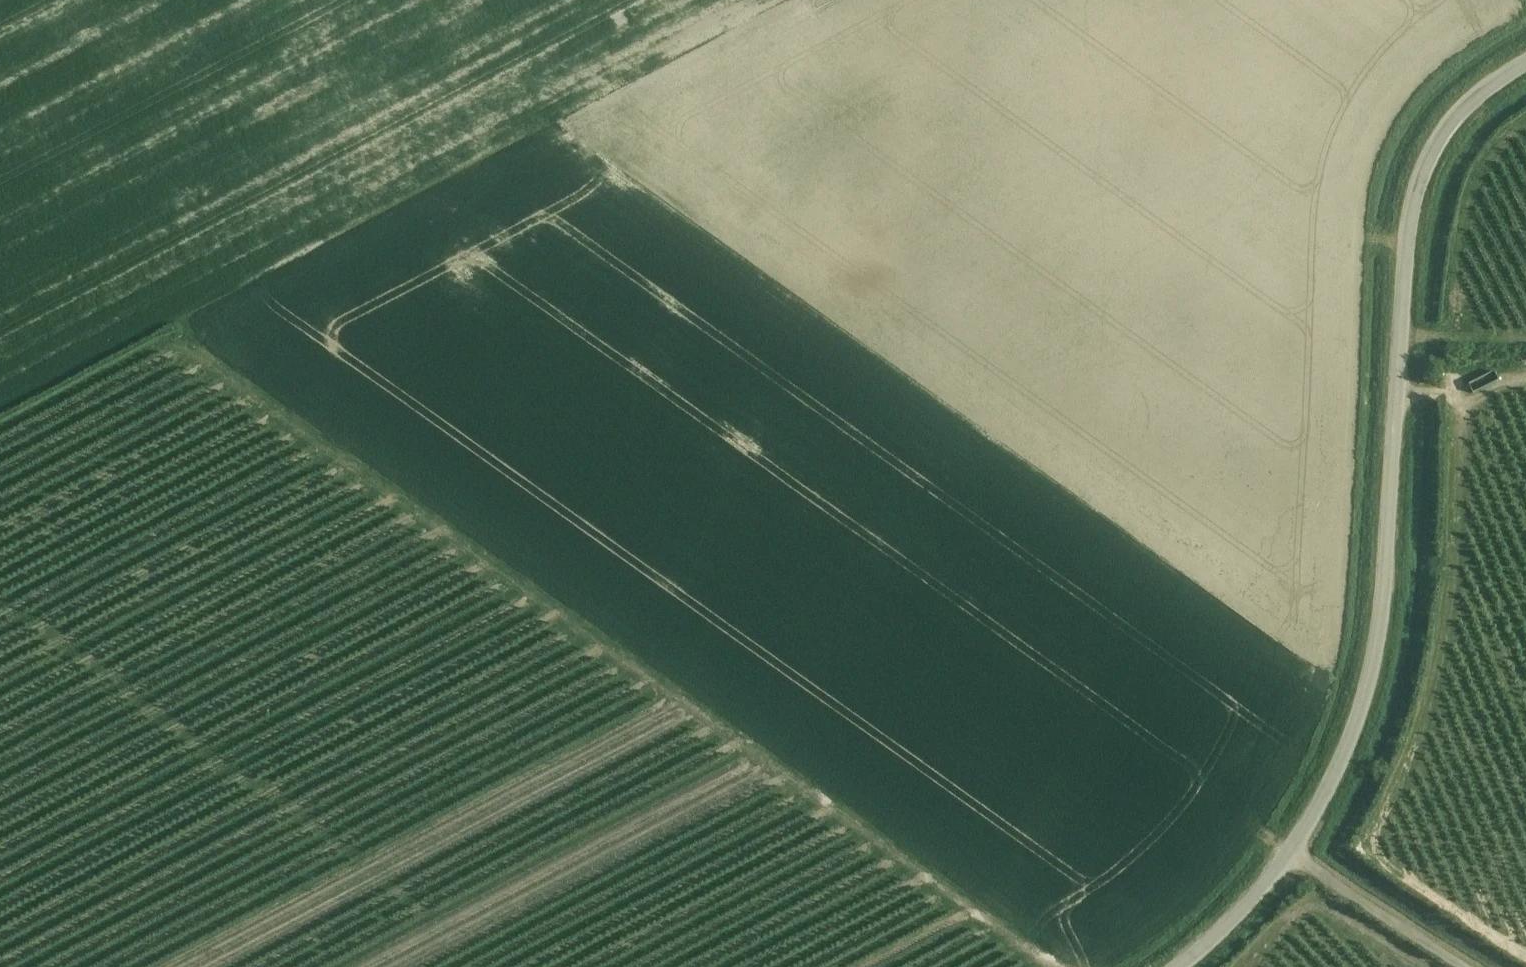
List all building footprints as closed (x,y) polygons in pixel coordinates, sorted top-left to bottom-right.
[(360,890),(378,883),(374,873),(356,880),(360,890)]
